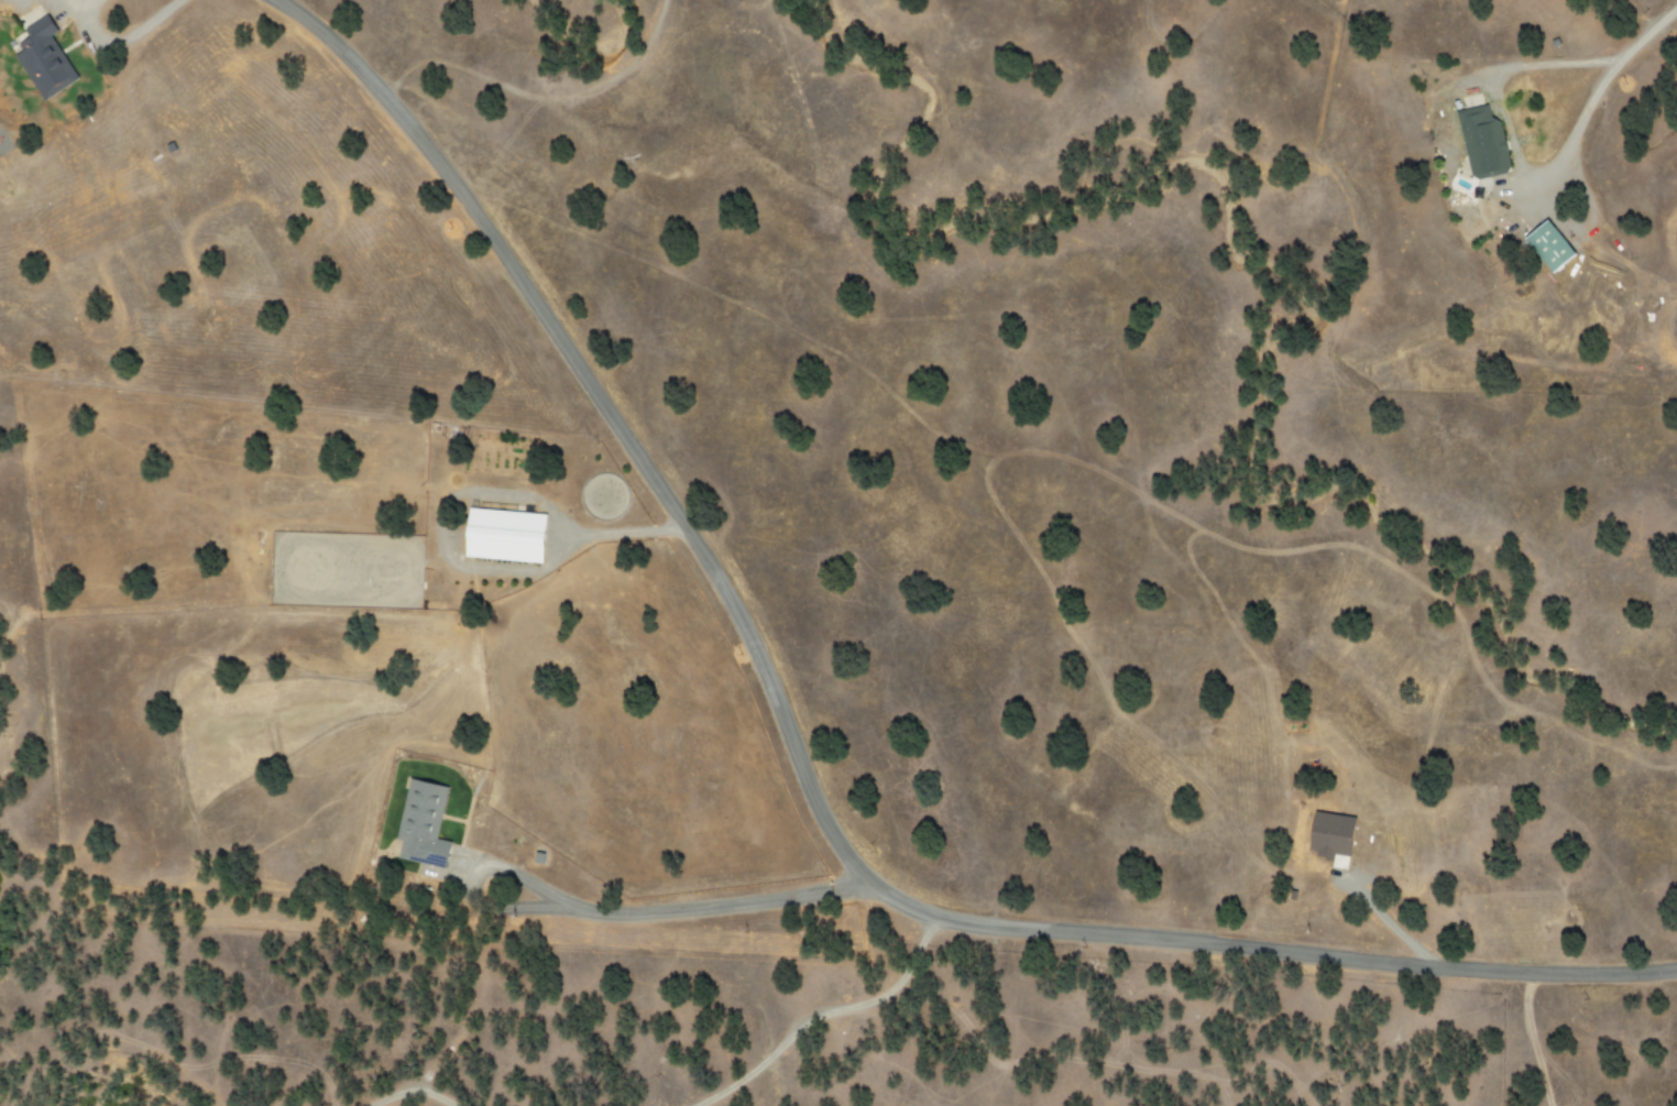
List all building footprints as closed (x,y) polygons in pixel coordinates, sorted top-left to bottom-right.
[(77,80),(50,35),(58,30),(48,13),(24,28),(30,37),(18,44),(22,51),(15,54),(42,100),(77,80)] [(1456,111),(1471,178),(1512,169),(1500,116),(1491,118),(1488,104),(1456,111)] [(1554,273),(1577,254),(1548,217),(1524,236),(1554,273)] [(465,555),(543,564),(548,515),(470,506),(465,555)] [(395,839),(400,840),(397,857),(447,869),(453,842),(436,838),(448,786),(408,778),(395,839)] [(1358,817),(1316,811),(1310,853),(1332,857),(1333,854),(1351,856),(1358,817)]
